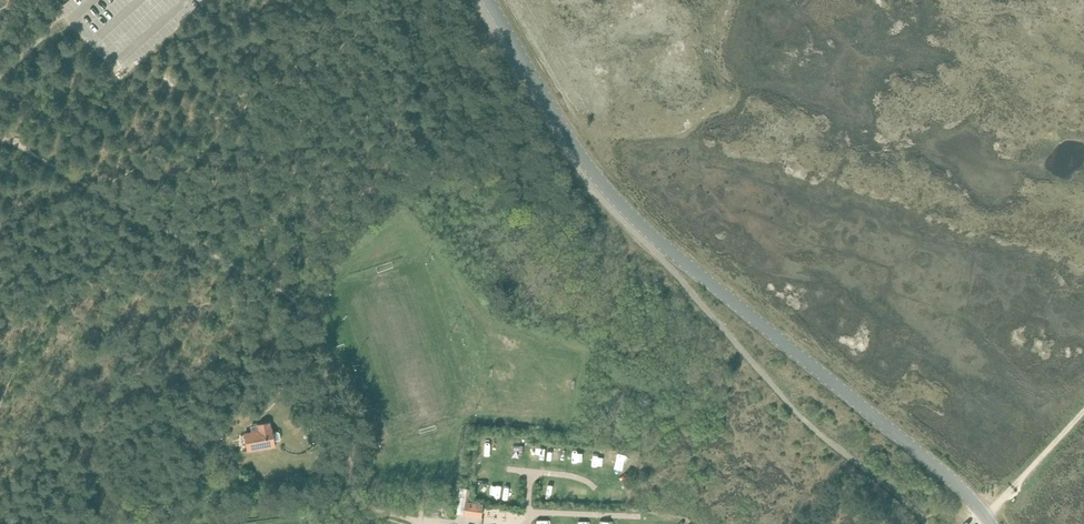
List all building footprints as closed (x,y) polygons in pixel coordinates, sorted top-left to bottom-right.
[(279,388),(265,389),(266,397),(280,396),(279,388)] [(251,433),(244,434),(247,450),(274,446),(271,429),(269,423),(257,425),(258,426),(250,427),(251,433)] [(465,502),(463,515),(481,518),(483,504),(465,502)]
